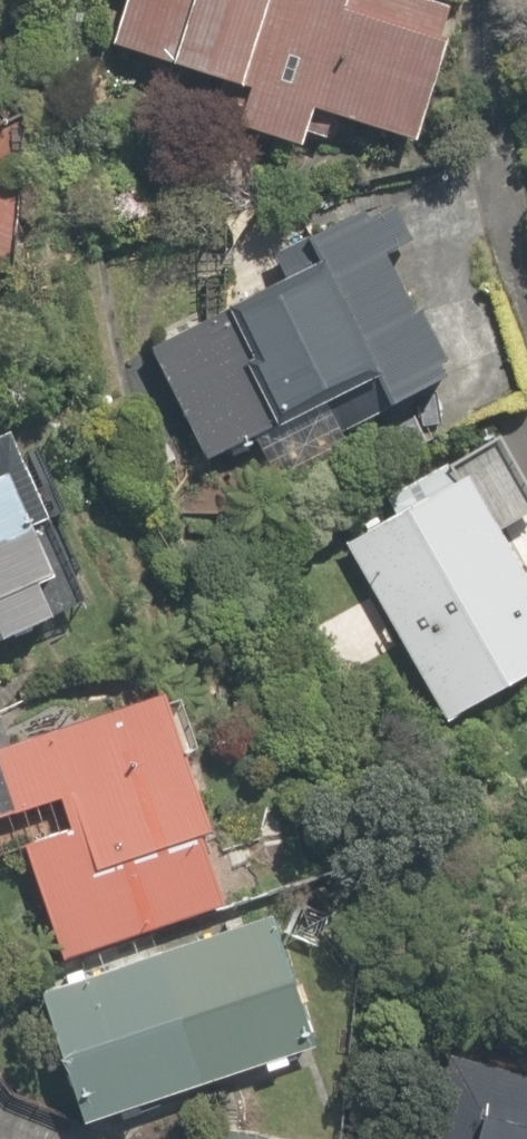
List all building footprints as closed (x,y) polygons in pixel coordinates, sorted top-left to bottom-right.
[(13,0),(0,0),(0,9),(13,0)] [(455,0),(105,0),(94,35),(239,83),(224,129),(329,163),(344,117),(474,160),(498,87),(455,0)] [(508,403),(443,202),(282,254),(294,294),(151,340),(194,474),(403,407),(412,434),(508,403)] [(27,355),(0,287),(29,276),(2,207),(0,208),(0,365),(27,355)] [(460,743),(526,703),(526,503),(502,460),(263,599),(311,681),(396,632),(460,743)] [(122,622),(105,573),(80,582),(43,476),(0,491),(0,665),(122,622)] [(0,736),(0,843),(32,835),(64,967),(263,919),(207,686),(0,736)] [(300,928),(53,999),(91,1129),(337,1058),(300,928)] [(449,1056),(425,1138),(526,1138),(526,1079),(449,1056)] [(220,1127),(218,1138),(325,1138),(220,1127)]
